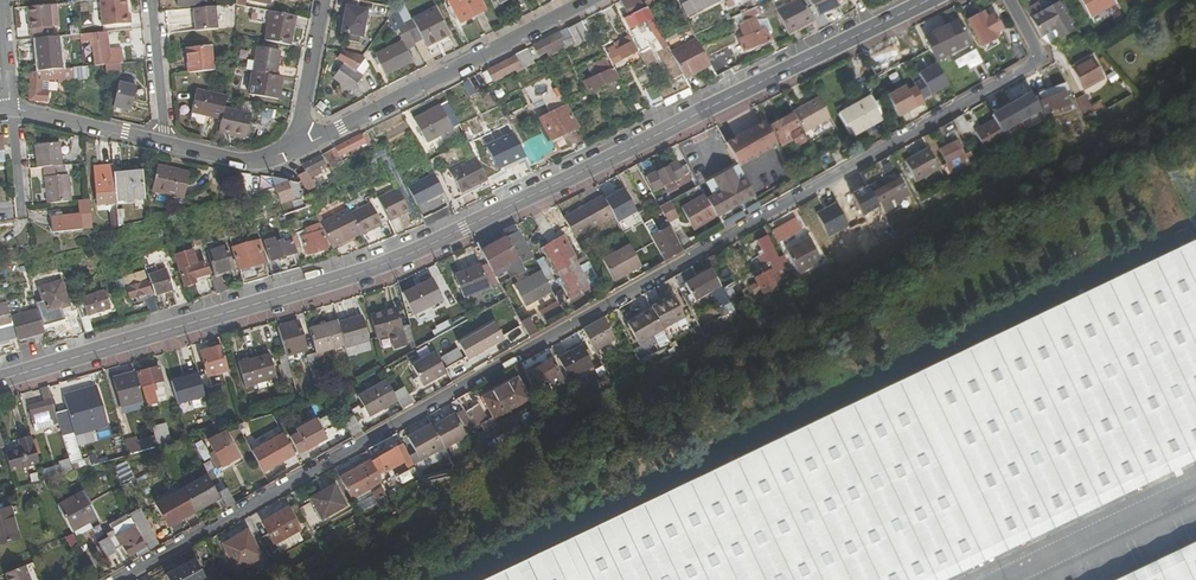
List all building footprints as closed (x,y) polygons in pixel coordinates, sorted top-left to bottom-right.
[(129,14),(126,15),(125,0),(103,0),(99,0),(101,26),(129,24),(129,14)] [(480,0),(446,0),(458,24),(486,11),(480,0)] [(647,10),(666,0),(625,0),(618,3),(625,19),(646,8),(647,10)] [(681,11),(694,4),(692,0),(675,0),(681,11)] [(788,35),(814,22),(803,0),(797,0),(775,11),(788,35)] [(838,8),(835,2),(834,0),(809,0),(818,18),(838,8)] [(1091,18),(1116,4),(1114,0),(1081,0),(1091,18)] [(1026,10),(1030,17),(1045,9),(1040,2),(1026,10)] [(1059,2),(1045,9),(1030,17),(1041,37),(1055,30),(1060,39),(1075,31),(1059,2)] [(29,28),(30,40),(35,39),(53,38),(50,5),(25,8),(27,28),(29,28)] [(362,39),(367,11),(346,7),(340,34),(348,36),(347,42),(358,44),(359,38),(362,39)] [(215,8),(193,10),(194,32),(216,30),(215,8)] [(405,49),(414,44),(405,24),(397,8),(395,10),(388,21),(394,34),(399,32),(401,36),(399,37),(402,42),(375,56),(376,60),(372,62),(376,70),(380,67),(385,75),(412,61),(405,49)] [(405,24),(414,44),(421,41),(425,49),(450,36),(436,8),(405,24)] [(660,50),(667,48),(647,10),(646,8),(625,19),(623,20),(629,31),(646,23),(660,50)] [(269,12),(264,42),(290,47),(295,17),(269,12)] [(895,26),(911,20),(908,13),(892,20),(895,26)] [(984,13),(969,22),(982,45),(997,37),(996,34),(1003,29),(994,14),(987,17),(984,13)] [(760,31),(755,19),(738,25),(743,38),(737,40),(742,53),(770,42),(765,29),(760,31)] [(935,31),(925,36),(938,60),(951,54),(970,44),(958,20),(944,27),(935,31)] [(566,30),(574,45),(588,38),(580,23),(566,30)] [(79,26),(80,35),(82,35),(92,34),(91,25),(79,26)] [(108,49),(107,32),(92,34),(82,35),(83,43),(90,43),(91,60),(105,59),(104,49),(108,49)] [(562,43),(558,34),(533,47),(537,56),(562,43)] [(38,71),(61,69),(58,37),(53,38),(35,39),(38,71)] [(604,51),(612,67),(637,53),(631,42),(629,43),(626,38),(613,44),(614,47),(604,51)] [(669,51),(684,80),(710,66),(695,38),(669,51)] [(896,43),(866,58),(876,76),(905,59),(896,43)] [(185,49),(187,73),(213,71),(211,46),(185,49)] [(256,49),(251,72),(275,77),(280,53),(256,49)] [(921,98),(949,84),(931,49),(903,63),(921,98)] [(519,67),(521,71),(534,64),(526,50),(514,57),(514,58),(519,67)] [(357,54),(342,51),(337,57),(344,64),(333,77),(350,92),(371,67),(365,55),(357,54)] [(1093,57),(1072,69),(1083,88),(1104,77),(1093,57)] [(519,67),(514,58),(486,72),(492,83),(509,74),(508,72),(519,67)] [(119,71),(118,63),(103,65),(104,72),(119,71)] [(72,80),(71,68),(61,69),(38,71),(29,72),(28,101),(46,102),(47,80),(56,80),(57,81),(72,80)] [(588,94),(617,78),(612,68),(582,83),(588,94)] [(278,100),(282,78),(276,77),(275,77),(251,72),(248,94),(278,100)] [(128,80),(119,78),(113,107),(131,111),(136,86),(127,84),(128,80)] [(467,82),(463,84),(469,97),(474,94),(467,82)] [(652,102),(660,98),(654,86),(646,90),(652,102)] [(905,87),(887,97),(899,117),(917,107),(905,87)] [(223,108),(226,98),(226,96),(197,90),(191,114),(221,120),(223,108)] [(1066,92),(1041,102),(1046,114),(1071,105),(1066,92)] [(1095,110),(1086,95),(1076,100),(1085,116),(1095,110)] [(870,96),(839,114),(853,137),(884,120),(870,96)] [(793,112),(805,133),(831,118),(819,97),(793,112)] [(995,98),(988,102),(995,115),(1002,112),(995,98)] [(426,144),(459,127),(450,109),(446,103),(414,120),(426,144)] [(565,133),(571,146),(584,140),(566,106),(538,120),(549,141),(565,133)] [(221,120),(218,134),(245,138),(250,114),(223,108),(221,120)] [(792,114),(771,126),(782,146),(791,141),(787,133),(799,127),(792,114)] [(967,122),(963,115),(954,120),(958,127),(962,134),(977,126),(973,119),(967,122)] [(954,120),(941,127),(945,134),(949,133),(952,136),(957,134),(954,129),(958,127),(954,120)] [(975,130),(986,151),(1006,140),(994,120),(975,130)] [(735,138),(726,143),(739,165),(739,166),(748,161),(779,145),(765,121),(735,138)] [(800,130),(791,135),(797,146),(806,141),(800,130)] [(333,149),(338,157),(370,142),(366,133),(333,149)] [(487,181),(490,187),(505,179),(501,171),(514,164),(518,173),(528,168),(525,161),(522,154),(511,134),(504,138),(507,143),(491,151),(489,146),(473,154),(475,158),(487,181)] [(966,154),(958,140),(939,150),(947,164),(944,165),(951,177),(977,162),(971,152),(966,154)] [(522,154),(525,161),(552,148),(549,141),(522,154)] [(33,146),(36,168),(42,168),(60,166),(58,144),(33,146)] [(791,145),(780,149),(784,164),(796,161),(791,145)] [(905,161),(917,182),(940,169),(929,148),(905,161)] [(330,169),(341,163),(338,157),(334,159),(329,151),(322,154),(330,169)] [(887,154),(877,160),(885,174),(895,168),(887,154)] [(320,156),(319,156),(301,166),(304,173),(297,177),(304,191),(312,188),(307,176),(325,167),(320,156)] [(808,164),(812,172),(823,165),(819,157),(808,164)] [(451,199),(487,181),(475,158),(439,176),(451,199)] [(678,162),(647,177),(654,191),(664,187),(667,193),(678,187),(675,181),(685,177),(678,162)] [(66,177),(64,165),(60,166),(42,168),(46,204),(71,202),(68,177),(66,177)] [(708,201),(717,217),(756,196),(739,166),(739,165),(707,184),(715,197),(708,201)] [(189,173),(156,166),(151,193),(183,200),(189,173)] [(145,200),(141,171),(113,174),(113,180),(116,203),(145,200)] [(408,188),(417,207),(443,193),(434,175),(408,188)] [(271,178),(279,205),(292,201),(287,182),(271,178)] [(873,193),(886,218),(899,211),(895,203),(910,195),(900,178),(873,193)] [(116,203),(113,180),(94,182),(97,207),(116,205),(116,203)] [(376,199),(389,223),(408,213),(396,189),(376,199)] [(689,191),(675,199),(679,206),(693,198),(689,191)] [(614,216),(603,195),(564,217),(572,231),(576,238),(614,216)] [(708,201),(705,195),(682,207),(695,230),(717,217),(708,201)] [(51,234),(91,230),(88,200),(77,201),(78,214),(50,217),(51,234)] [(670,224),(680,218),(670,201),(660,207),(670,224)] [(348,213),(360,237),(380,227),(369,204),(348,213)] [(533,217),(548,244),(572,231),(564,217),(557,205),(533,217)] [(116,210),(118,228),(130,225),(129,219),(124,219),(123,209),(116,210)] [(110,220),(111,229),(118,228),(116,210),(107,211),(108,221),(110,220)] [(320,227),(331,252),(360,238),(360,237),(348,213),(320,227)] [(772,231),(778,243),(804,230),(798,218),(772,231)] [(512,278),(526,272),(522,263),(535,256),(518,224),(478,244),(496,277),(507,271),(512,278)] [(325,250),(319,226),(304,230),(305,236),(300,237),(305,256),(325,250)] [(665,261),(683,251),(670,227),(651,237),(665,261)] [(576,238),(572,231),(548,244),(542,248),(555,273),(586,256),(576,238)] [(737,293),(732,284),(725,288),(733,303),(737,301),(740,305),(749,300),(747,295),(753,292),(755,295),(762,290),(765,295),(778,288),(771,275),(785,268),(782,263),(787,261),(784,255),(779,257),(766,235),(756,241),(771,270),(755,279),(757,282),(737,293)] [(810,237),(787,249),(795,264),(818,252),(810,237)] [(231,249),(242,286),(258,281),(253,267),(267,262),(262,243),(260,240),(231,249)] [(267,262),(272,277),(282,274),(279,259),(295,254),(291,241),(283,243),(282,241),(274,243),(273,240),(262,243),(267,262)] [(484,579),(921,579),(1195,449),(1195,240),(484,579)] [(603,260),(615,281),(642,266),(630,245),(603,260)] [(231,272),(224,248),(207,252),(214,277),(231,272)] [(571,300),(601,283),(586,256),(555,273),(571,300)] [(540,265),(547,278),(553,274),(543,258),(538,260),(540,265)] [(197,285),(200,298),(214,294),(205,261),(177,269),(182,289),(197,285)] [(17,276),(13,264),(0,267),(0,281),(17,276)] [(480,265),(455,275),(464,298),(489,288),(480,265)] [(722,286),(712,269),(699,276),(693,266),(675,277),(690,304),(697,300),(711,293),(722,286)] [(147,275),(153,294),(154,298),(171,292),(164,270),(147,275)] [(553,292),(541,271),(515,285),(527,306),(553,292)] [(138,298),(143,315),(158,311),(154,298),(153,294),(148,295),(141,273),(122,279),(128,301),(138,298)] [(432,279),(404,293),(415,316),(444,301),(432,279)] [(69,307),(62,282),(36,289),(45,314),(69,307)] [(716,302),(727,296),(722,286),(711,293),(716,302)] [(662,301),(655,288),(644,294),(652,309),(664,329),(685,317),(674,295),(662,301)] [(80,300),(86,318),(108,311),(103,293),(80,300)] [(727,296),(716,302),(721,310),(731,304),(727,296)] [(540,311),(544,318),(564,308),(560,300),(540,311)] [(13,327),(10,317),(6,302),(0,304),(0,330),(13,327)] [(370,316),(377,339),(391,335),(395,349),(416,343),(411,325),(402,327),(397,308),(370,316)] [(639,344),(664,330),(664,329),(652,309),(628,323),(639,344)] [(13,327),(17,342),(44,334),(37,310),(10,317),(13,327)] [(72,329),(81,326),(76,311),(68,314),(72,329)] [(369,341),(363,316),(339,322),(345,346),(346,348),(369,341)] [(583,329),(596,351),(616,339),(604,317),(583,329)] [(522,323),(530,337),(538,333),(530,318),(522,323)] [(307,350),(299,321),(278,327),(285,354),(286,356),(307,350)] [(339,322),(338,321),(309,329),(317,353),(345,346),(339,322)] [(495,323),(459,343),(468,360),(505,339),(495,323)] [(438,339),(439,349),(453,347),(451,337),(438,339)] [(212,352),(202,355),(206,369),(215,367),(217,375),(229,371),(221,345),(211,348),(212,352)] [(558,358),(570,379),(594,366),(582,345),(558,358)] [(459,348),(441,355),(451,378),(469,371),(459,348)] [(520,364),(535,389),(548,382),(553,390),(566,383),(547,349),(520,364)] [(413,365),(424,386),(448,373),(436,352),(413,365)] [(326,388),(317,353),(307,356),(317,391),(326,388)] [(246,387),(277,378),(270,354),(239,363),(246,387)] [(286,356),(285,354),(279,356),(281,364),(278,365),(283,381),(292,378),(286,356)] [(159,367),(138,373),(147,406),(158,403),(153,385),(164,382),(159,367)] [(122,406),(144,399),(136,372),(113,379),(122,406)] [(518,379),(484,398),(495,418),(529,399),(518,379)] [(394,393),(387,380),(358,396),(370,417),(399,401),(394,393)] [(54,427),(54,425),(59,423),(56,413),(48,386),(40,388),(43,402),(29,406),(37,432),(54,427)] [(394,393),(399,401),(403,409),(414,403),(405,387),(394,393)] [(474,402),(468,393),(459,399),(468,414),(477,427),(489,420),(477,400),(474,402)] [(56,413),(59,423),(62,436),(98,425),(92,403),(56,413)] [(433,426),(445,448),(467,437),(455,414),(433,426)] [(354,416),(344,422),(352,437),(362,432),(354,416)] [(288,435),(299,455),(307,451),(318,445),(327,439),(315,420),(288,435)] [(172,443),(166,423),(152,427),(155,436),(158,447),(172,443)] [(433,426),(432,424),(408,437),(421,461),(445,448),(433,426)] [(225,432),(208,440),(223,467),(240,458),(225,432)] [(295,455),(283,434),(252,452),(264,473),(295,455)] [(5,452),(11,472),(40,464),(31,435),(18,439),(20,448),(5,452)] [(136,438),(125,441),(130,456),(158,447),(155,436),(138,441),(136,438)] [(372,461),(380,476),(411,459),(403,444),(372,461)] [(318,445),(307,451),(308,453),(319,447),(318,445)] [(250,453),(262,473),(264,473),(252,452),(250,453)] [(93,466),(90,458),(70,464),(73,472),(93,466)] [(59,462),(60,465),(41,469),(44,481),(73,472),(70,464),(69,459),(59,462)] [(372,461),(370,459),(340,476),(353,499),(383,483),(380,476),(372,461)] [(122,483),(134,478),(126,461),(114,467),(122,483)] [(452,461),(426,461),(426,474),(452,473),(452,461)] [(217,494),(207,476),(182,490),(195,513),(220,499),(217,494)] [(300,509),(310,527),(347,506),(335,485),(311,499),(313,501),(300,509)] [(236,504),(227,489),(217,494),(220,499),(226,510),(236,504)] [(156,504),(168,528),(195,513),(182,490),(156,504)] [(93,528),(90,524),(99,519),(84,491),(58,505),(72,532),(75,531),(77,537),(93,528)] [(0,511),(0,545),(20,539),(11,507),(0,511)] [(288,508),(263,522),(275,545),(301,530),(288,508)] [(160,546),(141,510),(130,515),(142,536),(150,552),(160,546)] [(136,552),(140,558),(150,552),(142,536),(140,537),(135,528),(118,537),(114,531),(107,534),(109,537),(115,549),(123,545),(129,556),(136,552)] [(248,531),(223,544),(238,571),(263,557),(248,531)] [(115,549),(109,537),(99,542),(107,557),(117,552),(115,549)] [(206,541),(195,548),(204,565),(216,559),(206,541)] [(1143,579),(1195,579),(1195,555),(1143,579)] [(167,577),(169,579),(208,579),(197,560),(167,577)] [(5,574),(8,579),(31,579),(25,566),(5,574)]
